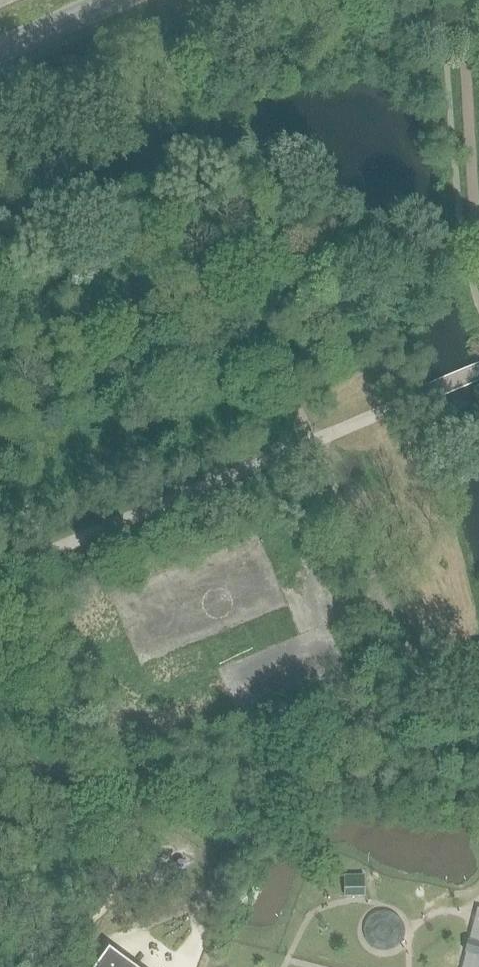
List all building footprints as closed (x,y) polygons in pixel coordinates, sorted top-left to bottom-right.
[(364,875),(344,875),(344,897),(364,897),(364,875)] [(477,909),(463,966),(478,966),(478,909),(477,909)]
